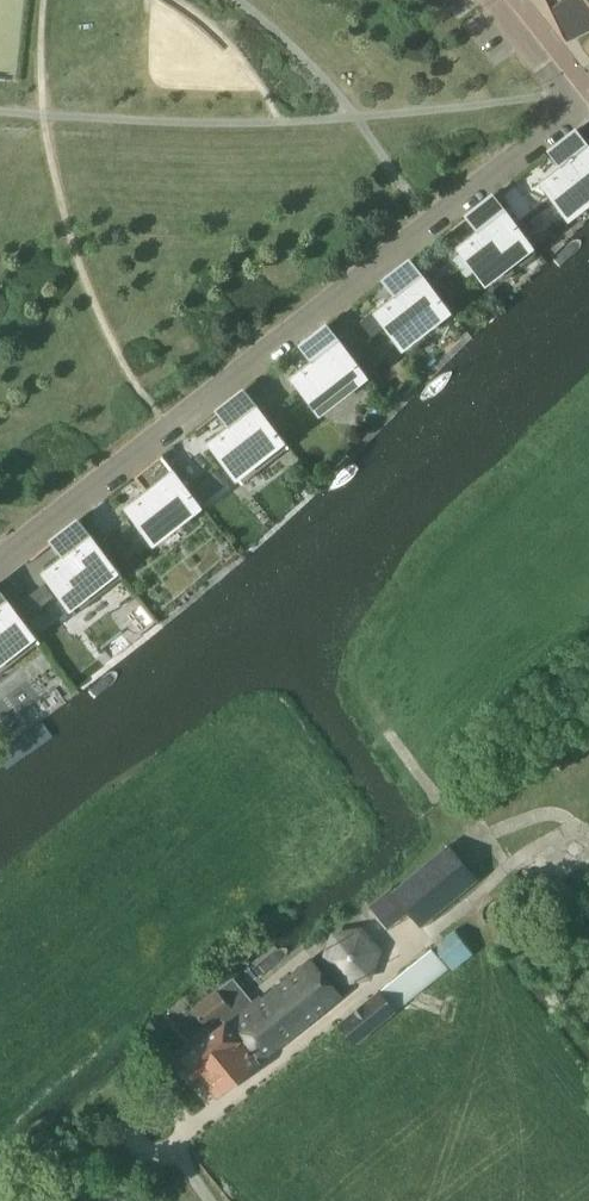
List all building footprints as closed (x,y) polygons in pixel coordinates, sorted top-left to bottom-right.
[(562,26),(583,16),(588,24),(588,0),(549,0),(562,26)] [(542,181),(569,215),(588,199),(588,144),(577,129),(550,150),(562,165),(542,181)] [(532,189),(541,200),(550,193),(541,182),(532,189)] [(459,246),(486,280),(533,243),(494,194),(467,215),(479,230),(459,246)] [(396,295),(376,311),(403,345),(450,309),(411,259),(385,280),(396,295)] [(365,319),(375,333),(385,326),(374,311),(365,319)] [(293,376),(320,411),(367,374),(328,324),(302,345),(313,360),(293,376)] [(219,411),(230,425),(210,441),(243,483),(290,446),(246,389),(219,411)] [(127,506),(154,541),(201,504),(163,454),(136,476),(147,490),(127,506)] [(53,541),(64,555),(44,571),(76,613),(124,576),(80,520),(53,541)] [(114,539),(104,547),(112,559),(122,551),(114,539)] [(44,584),(14,607),(24,619),(54,596),(44,584)] [(41,641),(24,619),(14,607),(0,589),(0,674),(41,641)] [(41,612),(31,620),(38,630),(48,622),(41,612)] [(403,905),(420,924),(475,877),(448,845),(393,891),(391,888),(371,905),(384,921),(403,905)] [(588,931),(588,907),(577,916),(588,931)] [(323,961),(343,983),(373,977),(382,948),(362,926),(333,932),(323,961)] [(457,929),(433,947),(449,968),(473,950),(457,929)] [(340,1022),(342,1024),(356,1041),(447,967),(431,948),(340,1022)] [(231,978),(193,1008),(207,1026),(232,1006),(240,1016),(229,1025),(226,1021),(179,1059),(179,1066),(186,1075),(194,1076),(199,1073),(217,1096),(259,1062),(259,1061),(341,995),(312,959),(270,992),(256,1003),(248,994),(234,976),(231,978)]
